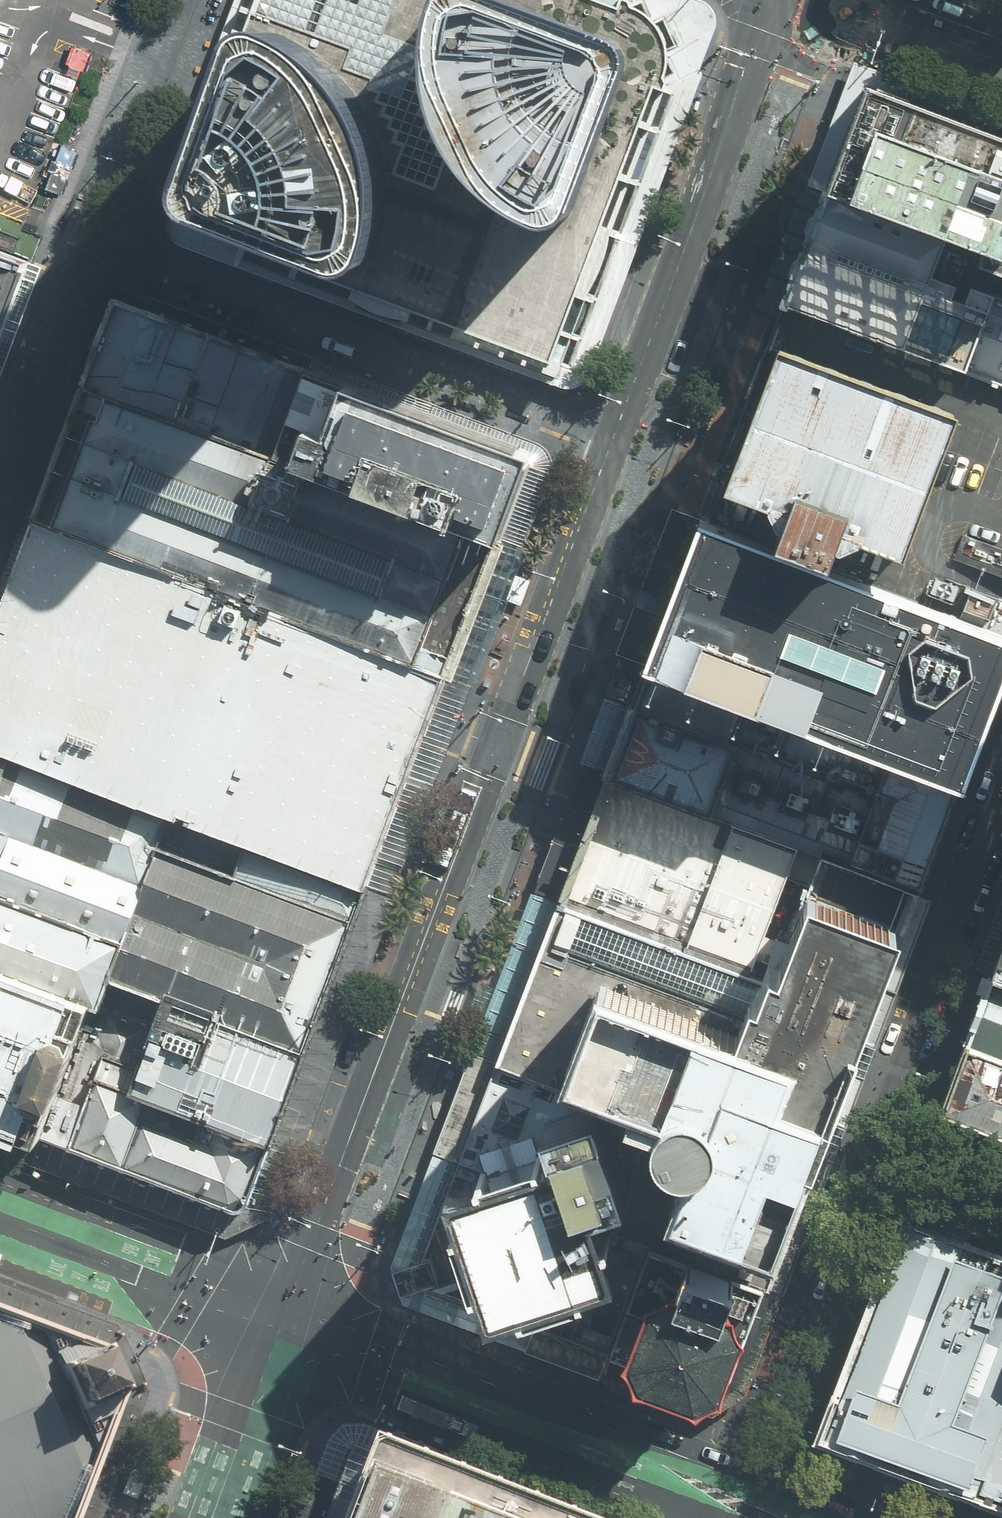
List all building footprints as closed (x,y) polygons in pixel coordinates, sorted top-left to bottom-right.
[(159,197),(159,213),(167,230),(182,245),(557,385),(564,364),(363,290),(194,228),(186,224),(182,219),(180,213),(180,206),(261,0),(233,0),(159,197)] [(564,364),(586,300),(666,73),(668,61),(668,50),(664,38),(660,27),(652,19),(644,13),(635,9),(622,1),(620,0),(261,0),(180,206),(180,213),(182,219),(186,224),(194,228),(363,290),(564,364)] [(702,75),(700,70),(700,66),(715,29),(716,26),(716,22),(716,17),(715,12),(712,8),(708,4),(703,1),(700,0),(620,0),(622,1),(635,9),(644,13),(652,19),(660,27),(664,38),(668,50),(668,61),(666,73),(702,75)] [(582,382),(587,377),(702,75),(666,73),(586,300),(564,364),(557,385),(564,387),(570,387),(577,385),(582,382)] [(873,94),(835,196),(942,235),(955,240),(969,245),(978,249),(976,256),(973,263),(994,271),(1001,274),(1001,142),(873,94)] [(71,150),(56,145),(50,162),(65,167),(71,150)] [(61,179),(46,174),(39,193),(55,198),(61,179)] [(942,235),(835,196),(826,192),(785,303),(964,370),(992,296),(928,272),(942,235)] [(3,212),(0,219),(0,231),(17,238),(24,221),(3,212)] [(34,243),(21,238),(15,254),(28,259),(34,243)] [(32,263),(0,252),(0,350),(32,263)] [(116,296),(83,383),(105,391),(130,400),(166,414),(196,425),(226,436),(251,445),(278,456),(309,368),(116,296)] [(992,296),(964,370),(1001,385),(1001,300),(992,296)] [(785,303),(703,520),(1001,637),(1001,598),(950,579),(954,567),(957,559),(1001,576),(1001,385),(964,370),(785,303)] [(309,368),(278,456),(305,466),(335,477),(363,488),(391,498),(418,508),(496,537),(532,452),(309,368)] [(105,391),(83,383),(59,447),(33,517),(80,535),(115,548),(145,559),(175,570),(228,590),(254,600),(284,611),(313,622),(340,632),(367,642),(446,671),(471,603),(496,537),(418,508),(391,498),(363,488),(335,477),(305,466),(278,456),(251,445),(196,425),(166,414),(130,400),(105,391)] [(446,671),(367,642),(340,632),(313,622),(284,611),(254,600),(228,590),(175,570),(145,559),(115,548),(80,535),(33,517),(0,605),(0,746),(363,886),(406,775),(446,671)] [(703,520),(677,587),(648,663),(957,781),(984,709),(1001,663),(1001,637),(703,520)] [(531,580),(517,575),(507,599),(521,605),(531,580)] [(957,781),(648,663),(599,790),(827,876),(906,907),(957,781)] [(0,746),(0,894),(101,928),(54,1059),(272,1139),(363,886),(0,746)] [(786,861),(599,790),(587,822),(556,903),(743,974),(786,861)] [(895,935),(906,907),(827,876),(795,957),(788,954),(775,986),(755,980),(740,1027),(802,1051),(786,1092),(820,1105),(854,1035),(895,935)] [(18,1159),(225,1237),(276,1214),(282,1208),(396,898),(363,886),(272,1139),(249,1200),(246,1206),(241,1208),(236,1208),(28,1131),(18,1159)] [(0,894),(0,1121),(28,1131),(54,1059),(101,928),(0,894)] [(743,974),(556,903),(500,1062),(605,1103),(655,1123),(614,1234),(647,1246),(754,1288),(767,1256),(820,1105),(786,1092),(802,1051),(740,1027),(755,980),(743,974)] [(1001,978),(1001,928),(985,972),(1001,978)] [(985,972),(962,1036),(1001,1051),(1001,978),(985,972)] [(962,1036),(934,1108),(1001,1134),(1001,1051),(962,1036)] [(272,1139),(54,1059),(28,1131),(236,1208),(241,1208),(246,1206),(249,1200),(272,1139)] [(605,1352),(612,1334),(601,1330),(589,1326),(591,1305),(590,1293),(586,1276),(493,1304),(455,1181),(555,1150),(549,1128),(602,1112),(605,1103),(500,1062),(428,1248),(437,1289),(595,1348),(605,1352)] [(555,1150),(455,1181),(493,1304),(586,1276),(599,1272),(613,1268),(593,1204),(627,1194),(602,1112),(549,1128),(555,1150)] [(904,1217),(840,1389),(821,1438),(1001,1505),(1001,1253),(904,1217)] [(754,1288),(647,1246),(612,1334),(605,1352),(713,1394),(754,1288)] [(115,1393),(104,1372),(93,1352),(0,1316),(0,1517),(69,1517),(115,1393)] [(354,1456),(330,1517),(520,1517),(354,1456)] [(131,1468),(121,1493),(136,1499),(146,1473),(131,1468)]
